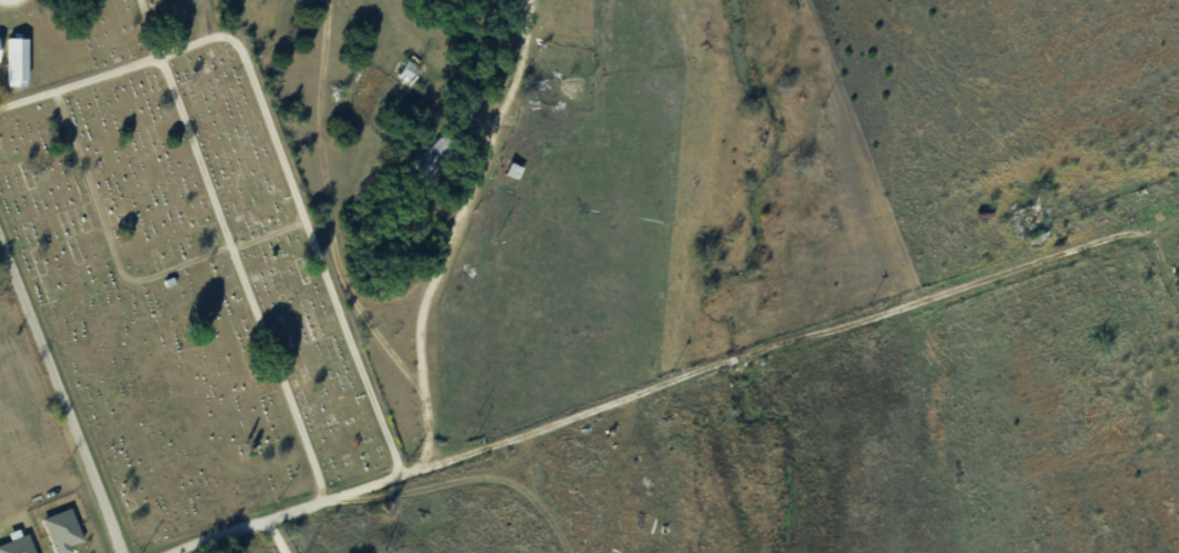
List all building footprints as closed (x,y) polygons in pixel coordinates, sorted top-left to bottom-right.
[(0,45),(0,93),(23,93),(24,44),(16,44),(16,39),(7,38),(7,45),(0,45)] [(406,172),(442,129),(458,142),(423,187),(406,172)] [(48,552),(64,552),(76,547),(64,515),(36,526),(48,552)] [(21,540),(0,548),(0,552),(26,552),(21,540)]
